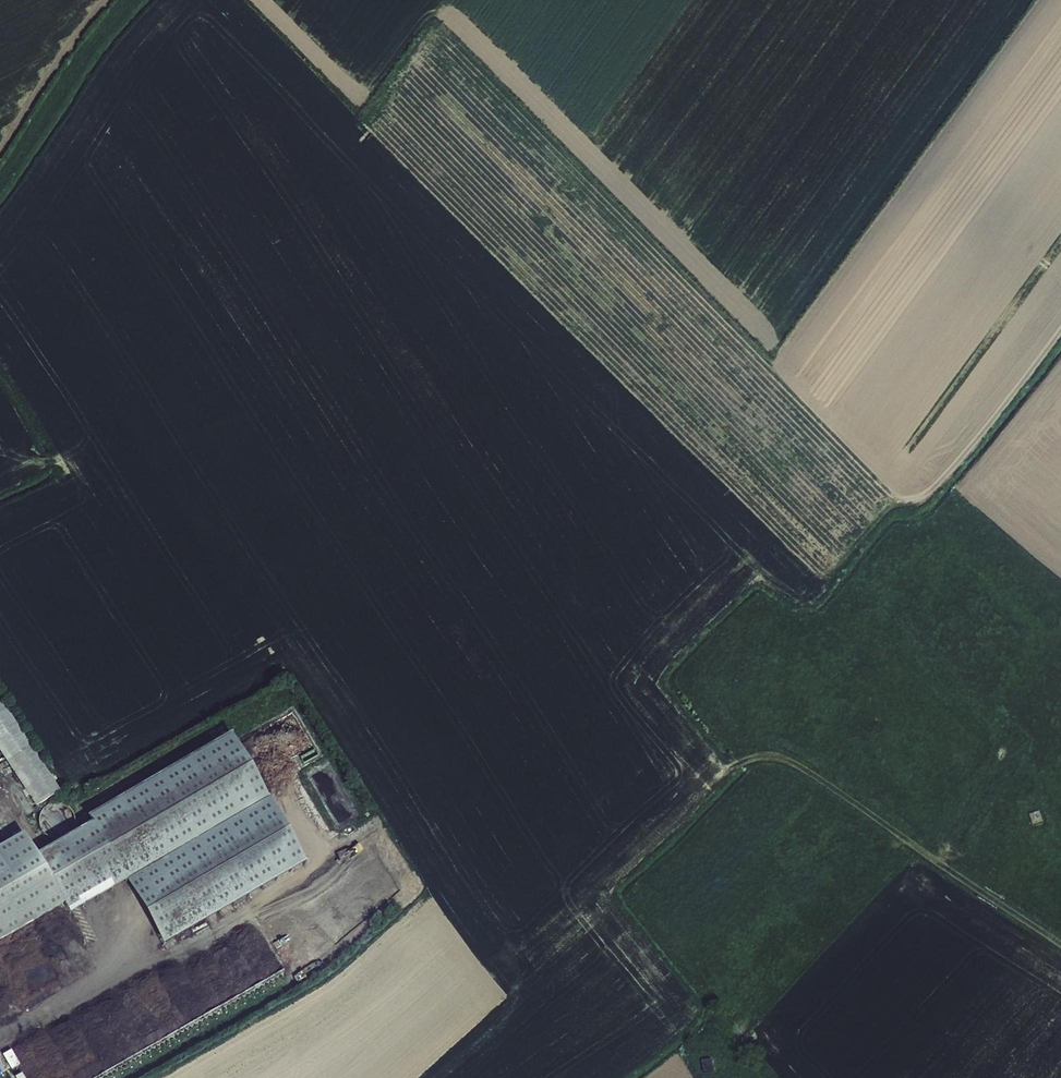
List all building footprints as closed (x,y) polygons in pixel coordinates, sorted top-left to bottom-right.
[(0,703),(0,753),(38,812),(60,797),(0,703)] [(87,821),(91,828),(34,860),(62,908),(68,919),(124,887),(126,891),(270,810),(230,740),(87,821)] [(270,810),(126,891),(161,952),(304,871),(270,810)] [(62,908),(34,860),(22,839),(0,851),(0,943),(62,908)]
